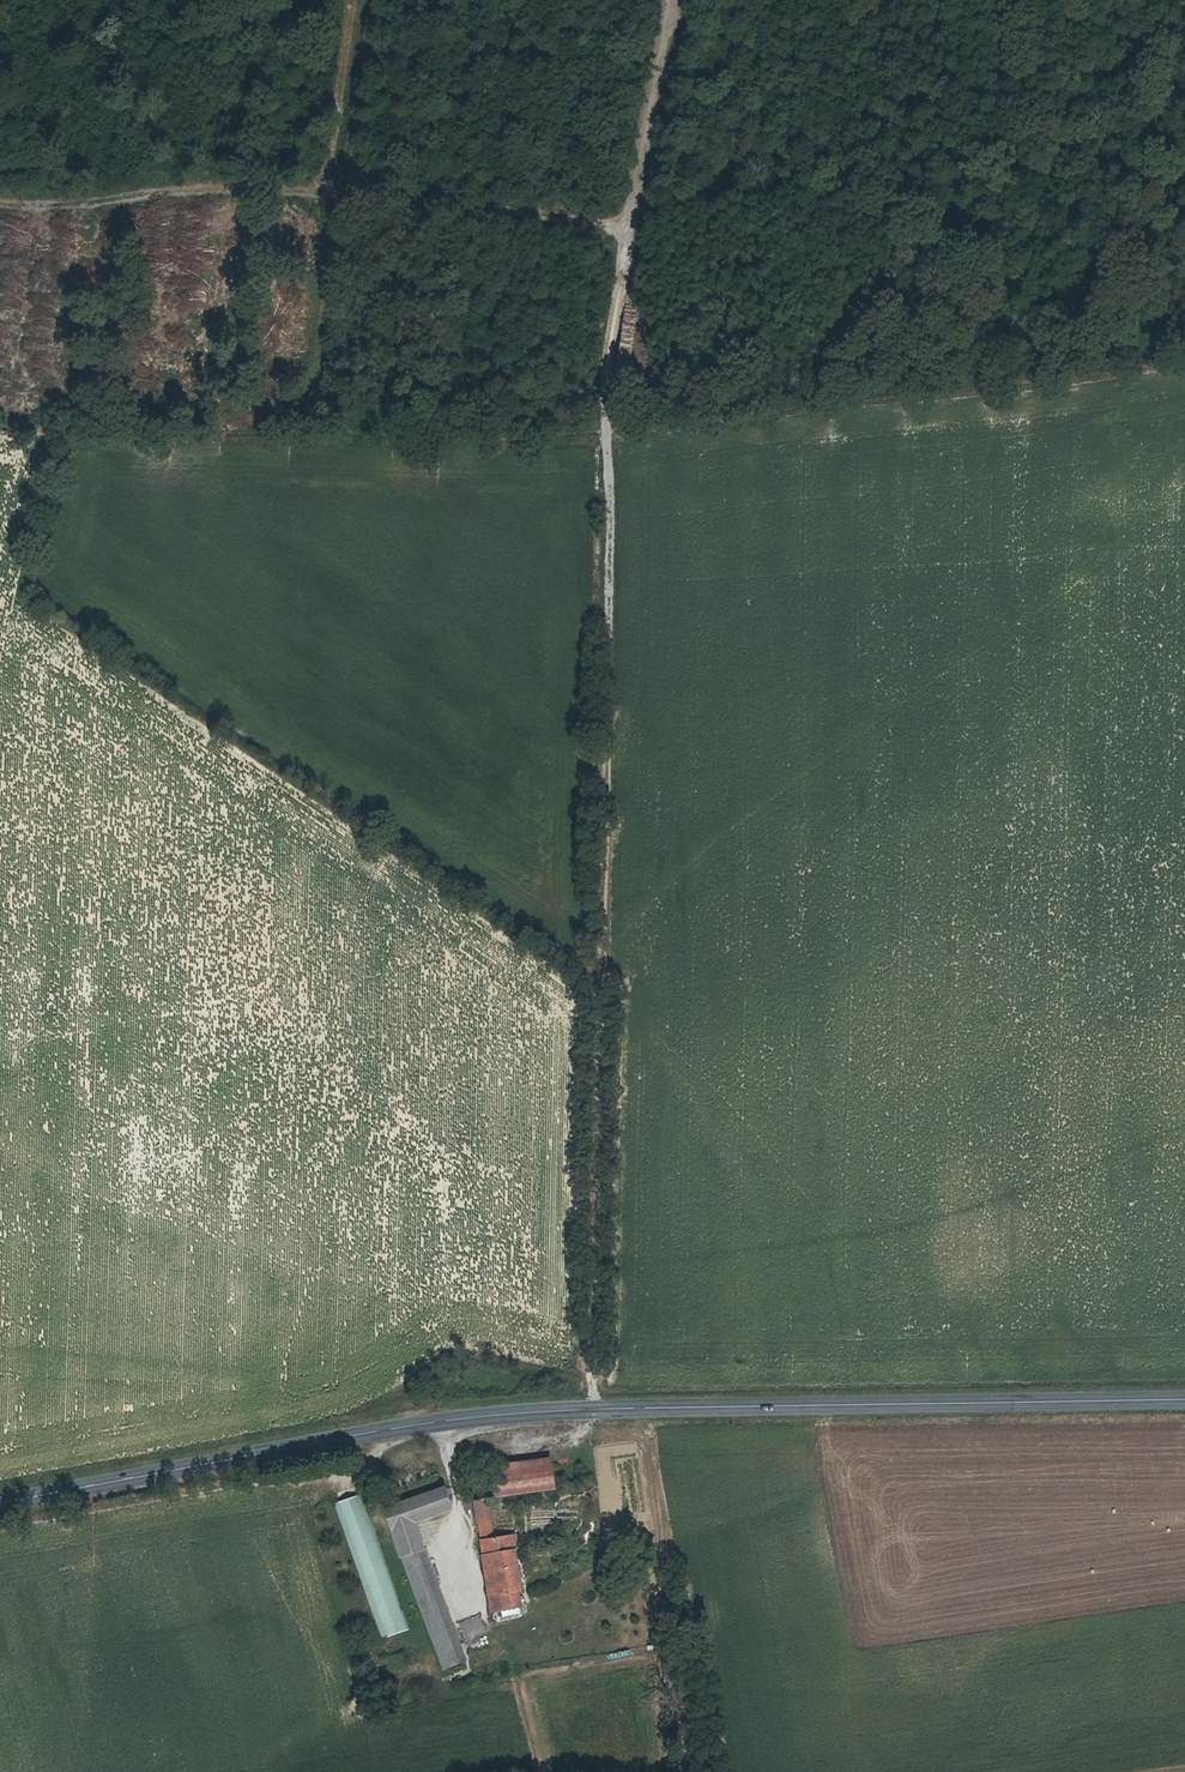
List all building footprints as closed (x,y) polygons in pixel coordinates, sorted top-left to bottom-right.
[(521,1473),(464,1483),(467,1511),(526,1503),(521,1473)] [(424,1527),(415,1503),(358,1523),(366,1548),(387,1540),(424,1527)] [(447,1516),(451,1547),(464,1547),(458,1515),(450,1515),(447,1516)] [(387,1540),(366,1548),(374,1568),(395,1561),(387,1540)] [(489,1570),(492,1570),(488,1551),(453,1555),(463,1629),(494,1624),(493,1614),(495,1611),(489,1570)] [(395,1561),(374,1568),(417,1683),(419,1683),(434,1677),(395,1561)]
